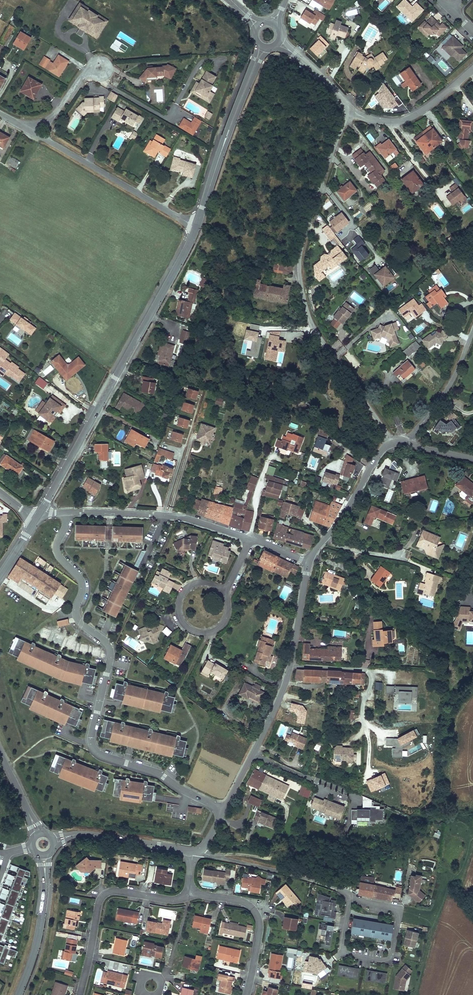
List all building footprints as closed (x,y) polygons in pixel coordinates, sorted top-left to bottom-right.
[(335,0),(314,0),(330,10),(336,1),(335,0)] [(397,7),(409,18),(411,16),(415,19),(421,12),(418,10),(420,7),(416,3),(413,6),(414,6),(413,8),(412,8),(411,7),(411,6),(405,0),(404,0),(397,7)] [(383,2),(378,7),(381,10),(387,5),(383,2)] [(74,19),(81,9),(82,9),(88,13),(91,13),(95,16),(96,18),(102,22),(103,23),(96,33),(95,33),(89,29),(87,32),(97,39),(108,22),(80,4),(69,21),(79,27),(81,24),(75,20),(74,19)] [(102,22),(96,18),(95,16),(91,13),(88,13),(82,9),(81,9),(74,19),(75,20),(81,24),(79,27),(80,28),(86,32),(87,32),(89,29),(95,33),(96,33),(103,23),(102,22)] [(316,26),(320,20),(323,21),(326,17),(316,10),(313,15),(306,10),(301,18),(311,24),(312,23),(316,26)] [(425,22),(419,28),(419,30),(422,33),(426,32),(429,35),(433,35),(435,33),(439,37),(447,29),(442,24),(440,26),(439,27),(436,24),(437,23),(432,18),(426,24),(425,22)] [(345,37),(348,28),(340,25),(339,29),(334,27),(335,25),(330,23),(328,28),(333,30),(331,34),(330,38),(335,40),(337,35),(345,37)] [(16,27),(11,24),(0,42),(5,44),(11,34),(12,34),(16,27)] [(82,38),(86,32),(80,28),(76,34),(82,38)] [(33,39),(22,32),(16,42),(18,43),(17,45),(24,49),(24,47),(27,49),(33,39)] [(458,43),(453,38),(444,47),(452,56),(459,63),(467,55),(461,49),(456,45),(458,43)] [(117,51),(119,47),(113,43),(110,47),(117,51)] [(452,56),(444,47),(442,48),(451,57),(452,56)] [(358,52),(353,61),(358,64),(360,65),(359,68),(364,71),(369,63),(370,66),(373,64),(377,69),(382,65),(381,64),(385,61),(384,60),(388,57),(384,51),(376,57),(373,59),(372,56),(369,58),(365,57),(358,52)] [(46,67),(57,75),(63,66),(65,68),(70,61),(61,55),(55,63),(50,61),(51,60),(45,56),(40,64),(46,67)] [(434,64),(436,59),(429,56),(427,61),(434,64)] [(358,64),(353,61),(350,66),(355,69),(358,64)] [(148,70),(140,78),(145,83),(147,80),(147,78),(154,78),(154,79),(158,79),(157,77),(163,77),(164,74),(172,78),(177,69),(168,64),(168,66),(163,66),(163,67),(153,68),(153,70),(148,70)] [(409,66),(400,73),(405,80),(407,79),(414,89),(421,84),(409,66)] [(6,79),(3,85),(4,86),(8,79),(7,73),(1,70),(0,70),(0,75),(6,79)] [(217,80),(207,74),(200,85),(197,83),(193,91),(206,99),(205,101),(210,105),(215,96),(211,94),(214,88),(212,88),(217,80)] [(40,89),(43,85),(30,77),(22,91),(31,97),(37,87),(40,89)] [(405,80),(400,83),(404,88),(408,85),(412,91),(414,89),(407,79),(405,80)] [(384,83),(375,97),(385,109),(393,108),(397,104),(398,106),(403,103),(397,96),(395,97),(384,83)] [(35,99),(40,89),(37,87),(31,97),(35,99)] [(114,102),(118,95),(111,91),(108,98),(114,102)] [(193,91),(191,93),(205,101),(206,99),(193,91)] [(82,103),(76,109),(82,115),(86,111),(93,110),(99,109),(99,108),(103,107),(102,96),(98,96),(98,98),(84,99),(84,103),(82,103)] [(123,112),(116,108),(110,118),(118,122),(119,119),(133,127),(138,117),(125,109),(123,112)] [(193,138),(203,123),(195,118),(190,125),(184,122),(180,129),(193,138)] [(459,118),(457,137),(460,138),(459,141),(456,143),(460,148),(462,146),(466,146),(467,138),(465,138),(466,127),(470,127),(471,119),(459,118)] [(423,132),(431,126),(429,123),(421,130),(423,132)] [(431,126),(423,132),(433,145),(441,139),(431,126)] [(413,136),(415,138),(423,132),(421,130),(413,136)] [(433,145),(423,132),(415,138),(425,151),(433,145)] [(154,153),(156,154),(158,151),(160,149),(162,151),(161,153),(160,154),(167,158),(171,151),(162,145),(165,140),(157,136),(152,143),(150,146),(148,145),(146,148),(149,150),(147,152),(153,155),(154,153)] [(384,144),(379,148),(385,156),(393,151),(396,155),(400,152),(389,138),(383,143),(384,144)] [(383,168),(369,149),(363,153),(359,146),(351,152),(353,155),(352,156),(357,164),(362,160),(369,170),(365,173),(370,181),(372,180),(375,184),(383,178),(378,172),(383,168)] [(147,152),(149,150),(146,148),(143,153),(153,159),(156,154),(154,153),(153,155),(147,152)] [(422,152),(417,156),(421,162),(426,158),(422,152)] [(174,172),(175,170),(172,169),(174,161),(180,162),(180,161),(181,159),(174,157),(170,171),(174,172)] [(196,165),(180,161),(180,162),(174,161),(172,169),(175,170),(183,172),(182,176),(192,178),(196,165)] [(393,170),(398,166),(394,162),(390,166),(393,170)] [(413,171),(402,179),(412,192),(422,184),(413,171)] [(350,181),(337,190),(343,198),(349,193),(350,196),(357,190),(350,181)] [(467,199),(456,184),(451,188),(454,192),(447,197),(453,205),(461,199),(463,202),(467,199)] [(332,224),(329,226),(334,232),(348,221),(341,211),(329,220),(332,224)] [(329,226),(328,224),(323,228),(331,239),(336,235),(334,232),(329,226)] [(359,235),(353,240),(358,245),(351,250),(360,261),(369,254),(363,247),(366,244),(359,235)] [(347,257),(338,246),(332,250),(331,253),(329,255),(325,254),(321,257),(321,260),(315,265),(316,274),(320,280),(326,275),(325,274),(322,271),(321,269),(325,266),(326,268),(329,265),(332,269),(347,257)] [(291,275),(293,265),(275,262),(273,272),(291,275)] [(394,277),(386,267),(381,271),(376,265),(369,271),(376,280),(379,278),(382,283),(394,277)] [(203,277),(199,285),(203,287),(207,279),(203,277)] [(257,279),(253,297),(286,304),(290,285),(285,284),(284,289),(261,284),(262,279),(257,279)] [(437,290),(427,297),(431,302),(427,305),(431,310),(440,304),(443,309),(451,303),(447,297),(448,296),(443,289),(439,292),(437,290)] [(179,298),(176,313),(189,315),(192,299),(194,300),(195,291),(188,290),(187,299),(179,298)] [(427,311),(423,305),(420,307),(416,300),(401,311),(406,318),(413,313),(417,319),(427,311)] [(333,316),(342,323),(354,308),(347,303),(342,309),(340,311),(338,310),(333,316)] [(24,318),(17,313),(12,320),(17,324),(16,325),(24,332),(26,330),(32,334),(37,328),(27,321),(24,318)] [(260,325),(252,324),(250,330),(246,329),(244,339),(253,341),(251,350),(246,349),(245,354),(258,357),(261,337),(257,337),(260,325)] [(386,342),(389,343),(392,342),(393,346),(398,345),(394,331),(391,324),(371,331),(373,336),(377,335),(378,338),(380,339),(382,337),(387,339),(386,342)] [(24,332),(16,325),(13,329),(22,335),(24,332)] [(181,331),(177,347),(185,349),(187,344),(190,333),(181,331)] [(280,331),(269,331),(263,359),(276,361),(278,351),(280,351),(283,340),(278,340),(280,331)] [(443,346),(446,340),(447,340),(449,338),(443,335),(438,333),(437,335),(434,338),(432,335),(424,341),(430,350),(438,344),(443,346)] [(174,344),(164,341),(160,353),(158,358),(166,361),(167,357),(169,358),(174,344)] [(415,344),(404,353),(408,357),(418,349),(415,344)] [(6,351),(2,357),(0,355),(0,368),(5,372),(10,375),(10,374),(20,381),(25,373),(18,368),(19,367),(12,362),(11,363),(5,359),(9,353),(6,351)] [(71,376),(86,364),(79,356),(70,364),(67,363),(60,354),(52,361),(64,375),(68,372),(71,376)] [(408,361),(393,373),(396,378),(400,375),(403,380),(415,370),(408,361)] [(51,365),(45,370),(48,373),(53,368),(51,365)] [(39,373),(43,378),(48,374),(44,369),(39,373)] [(43,389),(48,383),(39,376),(34,382),(43,389)] [(144,381),(143,392),(153,394),(155,382),(153,382),(154,378),(143,377),(143,381),(144,381)] [(195,398),(197,390),(187,387),(185,395),(195,398)] [(119,409),(121,405),(140,414),(145,403),(122,392),(115,407),(119,409)] [(53,395),(41,412),(52,420),(54,417),(53,416),(56,411),(60,413),(66,404),(53,395)] [(222,406),(224,399),(216,397),(215,404),(222,406)] [(191,413),(193,404),(183,401),(181,410),(191,413)] [(460,426),(454,418),(456,415),(449,408),(444,413),(450,420),(446,423),(439,419),(432,430),(437,433),(439,430),(442,432),(443,431),(449,431),(450,432),(456,427),(457,428),(460,426)] [(187,428),(189,420),(179,417),(176,425),(187,428)] [(214,428),(201,424),(197,440),(209,443),(214,428)] [(55,441),(36,429),(30,440),(49,451),(55,441)] [(149,438),(132,429),(125,441),(143,450),(149,438)] [(320,433),(318,436),(327,438),(328,434),(322,430),(320,433)] [(180,443),(183,434),(173,432),(171,440),(180,443)] [(280,442),(275,441),(273,448),(286,452),(286,449),(290,450),(289,452),(296,454),(300,441),(297,440),(298,436),(291,434),(290,438),(290,440),(284,439),(283,441),(280,440),(280,442)] [(327,438),(318,436),(313,450),(326,454),(329,444),(325,443),(327,438)] [(113,460),(112,449),(109,449),(109,443),(96,443),(96,451),(99,451),(101,451),(101,453),(99,453),(98,453),(98,459),(101,459),(101,460),(101,467),(108,467),(108,460),(113,460)] [(173,459),(175,453),(159,448),(157,454),(173,459)] [(1,463),(17,475),(25,463),(22,461),(21,463),(7,454),(1,463)] [(352,464),(354,459),(347,455),(344,464),(348,466),(348,463),(352,464)] [(162,465),(158,463),(156,471),(155,473),(159,474),(160,472),(164,473),(163,475),(167,477),(168,473),(170,474),(173,466),(163,463),(162,465)] [(352,464),(348,463),(348,466),(344,464),(341,474),(350,477),(352,472),(353,473),(355,465),(352,464)] [(128,477),(125,477),(128,488),(132,487),(133,490),(140,488),(141,488),(141,487),(142,486),(142,485),(141,483),(140,477),(145,476),(142,464),(129,468),(128,469),(127,470),(127,471),(127,472),(128,477)] [(397,481),(400,474),(385,468),(382,474),(383,475),(380,482),(383,483),(385,484),(389,485),(391,478),(397,481)] [(48,479),(36,470),(33,475),(45,484),(48,479)] [(337,484),(340,475),(336,474),(336,475),(333,474),(326,472),(323,481),(333,484),(333,483),(337,484)] [(252,490),(257,478),(250,475),(245,487),(249,489),(252,490)] [(285,480),(267,475),(266,479),(267,479),(267,481),(264,489),(264,491),(262,491),(261,495),(278,500),(285,480)] [(102,484),(89,476),(84,484),(88,486),(91,488),(90,490),(96,493),(102,484)] [(463,476),(456,485),(463,491),(458,497),(464,501),(466,499),(470,503),(471,503),(471,504),(472,503),(472,495),(472,494),(472,484),(463,476)] [(402,480),(405,493),(431,488),(429,478),(411,482),(410,479),(402,480)] [(223,488),(215,485),(213,493),(221,495),(223,488)] [(246,506),(252,490),(249,489),(242,505),(246,506)] [(205,516),(209,503),(196,499),(193,511),(205,516)] [(293,504),(285,501),(279,520),(284,521),(287,512),(292,513),(295,505),(293,504)] [(205,516),(218,520),(222,505),(215,504),(215,503),(214,502),(213,502),(212,502),(211,502),(211,503),(210,503),(209,503),(205,516)] [(231,513),(229,524),(239,527),(242,518),(238,516),(240,512),(243,513),(244,511),(246,506),(242,505),(234,502),(233,507),(231,513)] [(324,524),(330,507),(324,505),(316,502),(314,507),(310,519),(324,524)] [(342,506),(332,503),(330,507),(324,524),(331,526),(332,525),(342,506)] [(371,504),(363,522),(370,525),(374,516),(376,517),(377,514),(384,517),(382,520),(392,524),(396,516),(371,504)] [(231,513),(233,507),(222,505),(218,520),(222,521),(225,511),(231,513)] [(304,511),(298,509),(296,514),(301,517),(304,511)] [(222,521),(229,524),(231,513),(225,511),(222,521)] [(253,514),(244,511),(243,513),(242,518),(244,519),(241,528),(249,530),(253,514)] [(274,516),(270,515),(269,519),(262,517),(259,527),(271,530),(274,516)] [(106,539),(107,524),(77,523),(76,538),(83,538),(85,538),(98,539),(100,539),(106,539)] [(144,541),(144,526),(114,524),(113,540),(120,540),(122,540),(135,541),(137,541),(144,541)] [(289,527),(284,525),(283,528),(277,526),(274,538),(285,542),(289,527)] [(302,538),(304,532),(289,527),(285,542),(309,550),(312,541),(302,538)] [(423,529),(417,544),(425,547),(430,549),(429,553),(438,557),(442,547),(436,545),(440,535),(423,529)] [(314,535),(304,532),(302,538),(312,541),(314,535)] [(190,533),(173,541),(177,551),(184,548),(191,545),(191,547),(196,548),(198,534),(190,533)] [(224,543),(218,541),(215,547),(215,549),(212,551),(214,555),(213,558),(218,560),(219,559),(227,562),(231,551),(229,550),(226,549),(225,547),(223,547),(224,545),(224,543)] [(139,565),(147,549),(143,549),(135,564),(139,565)] [(254,562),(273,571),(279,558),(264,551),(260,560),(257,559),(256,561),(255,560),(254,562)] [(33,565),(21,557),(9,576),(14,579),(17,573),(22,577),(40,588),(39,590),(41,591),(40,593),(48,598),(49,596),(51,598),(52,596),(52,597),(55,593),(62,598),(68,589),(60,584),(61,584),(33,565)] [(290,572),(294,564),(279,558),(273,571),(288,578),(290,572)] [(46,563),(39,559),(36,562),(43,567),(46,563)] [(121,572),(125,564),(120,561),(116,569),(121,572)] [(116,615),(139,569),(126,562),(125,564),(121,572),(120,573),(117,580),(116,582),(113,589),(112,590),(108,597),(107,599),(103,607),(103,608),(116,615)] [(374,573),(370,579),(381,585),(389,570),(382,566),(377,574),(374,573)] [(152,580),(165,586),(164,589),(169,592),(171,587),(175,580),(168,577),(171,571),(163,567),(161,571),(160,574),(156,573),(152,580)] [(117,580),(120,573),(115,571),(111,577),(117,580)] [(323,571),(321,581),(330,583),(329,586),(339,589),(343,577),(323,571)] [(434,594),(439,574),(428,571),(426,577),(428,577),(427,580),(426,583),(420,582),(417,592),(423,594),(423,592),(434,594)] [(17,573),(14,579),(19,582),(22,577),(17,573)] [(113,589),(116,582),(111,579),(107,586),(113,589)] [(108,597),(112,590),(106,588),(103,594),(108,597)] [(46,603),(49,599),(39,592),(36,596),(46,603)] [(103,607),(107,599),(102,596),(98,604),(103,607)] [(472,611),(471,611),(471,608),(461,607),(454,628),(461,630),(463,622),(470,622),(470,621),(472,622),(472,611)] [(69,623),(67,618),(57,622),(58,627),(69,623)] [(373,621),(374,629),(381,628),(380,620),(373,621)] [(155,623),(153,627),(148,625),(138,628),(141,634),(142,635),(145,641),(147,640),(153,643),(159,641),(158,639),(161,631),(162,632),(164,626),(155,623)] [(371,638),(372,645),(382,643),(382,641),(392,639),(395,638),(393,628),(390,629),(390,628),(381,630),(381,628),(374,629),(375,638),(371,638)] [(256,647),(258,647),(253,662),(265,666),(271,646),(271,645),(272,640),(266,638),(264,642),(260,641),(258,640),(256,647)] [(86,680),(97,682),(97,680),(99,672),(100,666),(92,665),(93,662),(92,661),(91,661),(89,661),(89,663),(89,664),(85,664),(86,662),(78,661),(78,663),(70,662),(63,659),(64,657),(64,656),(64,655),(63,655),(61,654),(60,656),(59,658),(56,657),(57,655),(50,653),(50,654),(36,649),(37,648),(37,647),(37,646),(36,646),(36,645),(34,645),(33,647),(20,642),(16,654),(12,653),(11,657),(21,661),(67,677),(86,680)] [(169,658),(175,661),(174,663),(179,665),(185,657),(191,646),(186,643),(181,650),(181,652),(174,648),(174,647),(171,645),(169,648),(168,648),(166,652),(167,653),(164,658),(168,659),(169,658)] [(305,643),(304,658),(342,661),(343,651),(343,647),(330,646),(329,648),(329,652),(311,651),(311,647),(311,644),(305,643)] [(370,660),(361,659),(361,667),(369,668),(370,660)] [(220,680),(226,670),(214,663),(213,664),(207,660),(200,670),(207,674),(208,672),(220,680)] [(67,677),(21,661),(20,663),(67,680),(86,683),(86,680),(67,677)] [(329,680),(329,670),(299,669),(296,680),(322,681),(322,680),(329,680)] [(328,681),(355,682),(355,672),(329,670),(329,680),(328,681)] [(355,682),(362,683),(365,683),(365,672),(355,672),(355,682)] [(171,711),(175,695),(168,694),(169,691),(169,690),(168,690),(165,689),(164,693),(161,692),(162,690),(155,688),(154,690),(144,687),(144,686),(131,682),(130,683),(127,682),(128,680),(128,679),(125,678),(124,681),(117,680),(115,686),(114,685),(112,693),(113,693),(112,695),(123,697),(122,699),(143,704),(143,703),(171,711)] [(252,689),(244,684),(237,694),(246,699),(247,697),(257,702),(262,694),(257,691),(259,688),(254,685),(252,689)] [(417,687),(387,686),(386,693),(399,694),(399,702),(411,702),(411,697),(417,697),(417,687)] [(75,721),(84,724),(90,710),(86,709),(87,707),(73,702),(73,704),(70,703),(71,701),(71,700),(70,699),(68,698),(66,702),(53,697),(54,695),(53,693),(51,692),(50,694),(37,690),(33,701),(29,700),(28,705),(38,708),(75,721)] [(75,721),(38,708),(37,711),(74,724),(75,721)] [(177,737),(178,736),(171,734),(170,735),(150,729),(151,728),(144,726),(143,727),(107,717),(104,729),(100,728),(99,733),(109,735),(108,736),(126,741),(126,740),(133,742),(132,743),(170,754),(170,753),(181,756),(181,755),(182,755),(185,747),(183,747),(185,741),(180,739),(180,738),(177,737)] [(308,739),(299,735),(300,732),(294,729),(292,733),(291,736),(287,735),(285,741),(288,742),(289,741),(294,743),(293,746),(303,750),(308,739)] [(397,739),(387,739),(387,746),(396,746),(396,749),(392,749),(392,757),(402,757),(402,748),(411,743),(410,740),(420,735),(416,729),(397,739)] [(341,756),(341,758),(352,758),(352,746),(343,745),(343,744),(339,744),(339,747),(334,747),(333,756),(341,756)] [(52,771),(51,775),(61,779),(97,792),(104,795),(105,793),(107,794),(110,786),(107,785),(110,779),(103,777),(103,774),(103,773),(102,773),(101,772),(100,774),(99,776),(96,775),(97,773),(90,771),(89,772),(76,768),(77,765),(76,764),(74,763),(73,765),(60,760),(56,772),(52,771)] [(260,787),(266,774),(255,769),(248,783),(260,789),(260,787)] [(289,785),(284,782),(266,774),(260,787),(260,789),(278,797),(283,799),(289,785)] [(96,795),(97,792),(61,779),(60,782),(96,795)] [(117,784),(115,798),(122,799),(144,801),(154,802),(155,801),(155,793),(156,787),(149,786),(149,783),(149,782),(148,782),(146,782),(145,785),(131,784),(131,781),(131,780),(130,780),(128,780),(128,782),(121,781),(120,784),(117,784)] [(307,797),(310,789),(304,786),(301,795),(307,797)] [(254,802),(257,796),(253,794),(246,795),(242,805),(252,809),(256,811),(259,804),(254,802)] [(259,804),(260,805),(262,799),(262,798),(257,796),(254,802),(259,804)] [(314,809),(318,799),(313,798),(309,807),(314,809)] [(343,806),(322,799),(322,801),(320,805),(325,806),(323,811),(323,812),(339,818),(343,806)] [(382,820),(385,808),(376,809),(376,807),(371,807),(364,807),(364,809),(363,811),(356,810),(352,810),(351,819),(356,819),(356,817),(356,815),(369,816),(369,817),(368,822),(375,822),(375,820),(382,820)] [(275,826),(279,817),(260,809),(256,818),(266,822),(268,821),(268,823),(275,826)] [(86,855),(76,865),(80,870),(89,871),(94,867),(100,867),(102,860),(95,859),(91,862),(86,855)] [(140,874),(142,864),(121,860),(118,874),(127,876),(128,872),(140,874)] [(20,902),(18,901),(20,894),(23,895),(25,887),(23,887),(25,883),(23,882),(24,880),(28,882),(29,877),(25,875),(26,873),(32,875),(32,870),(13,863),(12,868),(10,867),(8,872),(10,873),(6,882),(5,881),(3,886),(5,887),(1,896),(0,895),(0,939),(3,940),(4,937),(6,938),(10,929),(7,928),(9,923),(12,923),(15,915),(13,914),(15,909),(17,910),(20,902)] [(164,868),(156,866),(153,881),(170,885),(172,873),(167,872),(163,871),(164,868)] [(227,870),(227,873),(209,869),(206,868),(204,879),(207,880),(217,882),(217,881),(225,882),(225,881),(229,882),(231,871),(227,870)] [(418,890),(419,883),(420,883),(421,876),(416,875),(415,877),(411,876),(410,883),(411,883),(409,892),(411,894),(412,897),(416,901),(419,902),(424,896),(419,891),(418,890)] [(358,894),(371,896),(373,887),(374,885),(373,884),(374,879),(361,876),(358,894)] [(244,880),(242,888),(251,890),(250,893),(259,895),(262,886),(266,887),(267,882),(256,879),(254,885),(252,884),(253,882),(248,881),(244,880)] [(297,901),(285,886),(276,894),(282,901),(284,899),(290,907),(297,901)] [(392,892),(393,890),(373,887),(371,896),(391,900),(392,892)] [(331,909),(332,903),(335,903),(336,898),(331,897),(331,899),(330,899),(330,895),(318,893),(316,899),(320,900),(320,903),(322,903),(321,909),(319,909),(318,915),(324,916),(324,915),(328,915),(327,917),(335,918),(336,910),(334,909),(331,909)] [(284,899),(282,901),(288,909),(290,907),(284,899)] [(119,906),(116,918),(137,922),(139,911),(119,906)] [(68,909),(65,923),(67,923),(66,927),(74,929),(75,925),(77,925),(80,911),(68,909)] [(194,916),(192,927),(207,930),(210,919),(194,916)] [(390,939),(393,925),(353,917),(350,932),(390,939)] [(163,919),(162,922),(146,919),(144,931),(148,932),(148,930),(167,934),(170,920),(163,919)] [(285,919),(283,929),(296,931),(297,921),(285,919)] [(229,923),(222,922),(219,934),(222,935),(222,933),(245,938),(247,929),(252,930),(253,925),(248,924),(247,927),(238,925),(229,923)] [(320,943),(320,946),(329,948),(331,934),(330,934),(331,931),(332,931),(333,926),(319,923),(318,928),(321,929),(320,935),(325,936),(324,939),(325,940),(325,944),(320,943)] [(406,938),(404,945),(413,948),(417,933),(407,930),(405,937),(406,938)] [(252,942),(254,933),(246,932),(245,941),(252,942)] [(115,937),(112,951),(124,954),(127,940),(115,937)] [(154,942),(144,939),(141,949),(151,952),(151,953),(161,956),(163,946),(154,943),(154,942)] [(9,946),(10,944),(7,943),(6,945),(0,942),(0,951),(3,952),(0,961),(6,963),(9,954),(17,957),(19,950),(9,946)] [(63,949),(61,957),(71,959),(73,951),(74,952),(76,944),(72,943),(66,942),(65,949),(63,949)] [(239,951),(219,946),(216,959),(223,960),(223,959),(229,960),(229,962),(237,964),(239,951)] [(287,968),(293,969),(297,949),(288,948),(286,957),(289,957),(287,968)] [(271,953),(267,973),(278,975),(282,955),(271,953)] [(321,967),(320,965),(322,963),(319,958),(317,959),(316,956),(309,955),(308,961),(304,961),(303,970),(316,972),(321,967)] [(184,956),(182,967),(197,971),(200,960),(184,956)] [(128,972),(129,965),(109,962),(108,968),(128,972)] [(356,976),(357,972),(356,971),(356,968),(352,967),(351,969),(348,969),(349,966),(338,964),(336,975),(339,975),(340,972),(346,973),(345,977),(353,978),(353,976),(356,976)] [(404,981),(409,976),(407,974),(411,971),(404,965),(394,976),(395,977),(395,978),(394,978),(392,989),(398,990),(399,986),(403,987),(404,981)] [(384,984),(386,973),(375,971),(374,973),(371,973),(372,971),(367,970),(366,973),(365,973),(364,978),(367,978),(367,981),(374,982),(375,979),(381,980),(381,983),(384,984)] [(106,972),(104,981),(124,987),(127,974),(123,973),(122,976),(106,972)] [(216,979),(221,980),(218,991),(230,994),(232,986),(230,986),(232,981),(233,981),(234,978),(222,975),(217,973),(216,979)] [(50,994),(61,994),(64,988),(66,989),(67,985),(55,981),(50,994)] [(278,989),(269,987),(268,991),(263,990),(261,994),(276,994),(278,989)]
